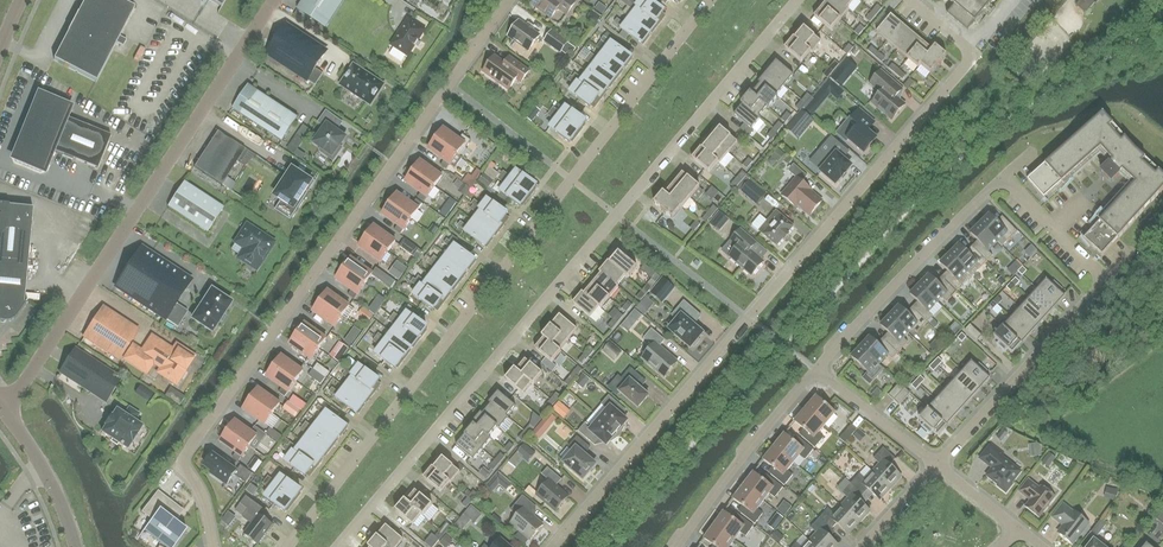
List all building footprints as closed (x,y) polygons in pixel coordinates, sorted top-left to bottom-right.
[(135,8),(120,0),(85,0),(54,60),(96,82),(117,43),(123,46),(127,40),(120,36),(135,8)] [(222,7),(218,13),(226,0),(211,0),(222,7)] [(345,0),(303,0),(298,9),(326,28),(345,0)] [(559,1),(558,0),(535,0),(532,4),(552,18),(557,10),(560,10),(567,15),(576,3),(572,0),(560,0),(559,1)] [(628,1),(627,0),(620,0),(627,6),(635,12),(630,18),(650,33),(652,30),(653,31),(659,24),(628,1)] [(628,1),(659,24),(664,17),(661,15),(664,11),(649,0),(641,0),(639,3),(635,0),(629,0),(628,1)] [(838,0),(828,0),(823,5),(841,20),(849,10),(838,0)] [(849,10),(850,9),(848,8),(854,0),(838,0),(849,10)] [(889,0),(880,0),(877,4),(878,5),(872,11),(877,15),(889,0)] [(956,6),(950,13),(970,30),(976,22),(984,13),(989,17),(996,8),(991,4),(995,0),(949,0),(956,6)] [(1076,5),(1086,13),(1095,3),(1096,4),(1099,0),(1080,0),(1076,5)] [(599,4),(596,8),(603,14),(606,9),(599,4)] [(841,20),(823,5),(814,16),(832,31),(841,20)] [(593,11),(589,16),(598,22),(602,17),(593,11)] [(870,22),(877,15),(872,11),(866,19),(870,22)] [(888,41),(902,24),(891,15),(877,32),(888,41)] [(650,33),(630,18),(625,25),(618,19),(615,22),(620,27),(624,30),(630,35),(643,45),(649,37),(647,36),(650,33)] [(424,30),(409,20),(392,45),(408,55),(415,45),(418,40),(424,30)] [(529,50),(540,36),(520,22),(509,36),(529,50)] [(898,50),(912,33),(902,24),(888,41),(898,50)] [(287,25),(268,55),(308,81),(327,51),(287,25)] [(859,36),(865,28),(861,25),(855,32),(859,36)] [(796,38),(794,37),(813,53),(822,42),(805,28),(796,38)] [(568,43),(569,42),(552,30),(544,41),(561,53),(562,52),(565,54),(571,46),(568,43)] [(624,30),(620,35),(626,40),(630,35),(624,30)] [(633,58),(620,48),(624,44),(608,32),(601,40),(609,46),(604,52),(623,68),(626,65),(627,65),(633,58)] [(908,59),(923,41),(912,33),(898,50),(908,59)] [(813,53),(794,37),(785,48),(802,62),(811,52),(813,53)] [(933,50),(923,41),(908,59),(919,68),(921,65),(933,50)] [(848,55),(853,48),(849,44),(843,51),(848,55)] [(879,52),(872,46),(868,50),(876,57),(879,52)] [(932,74),(947,56),(936,46),(933,50),(921,65),(932,74)] [(623,68),(604,52),(599,59),(591,53),(588,57),(617,79),(622,72),(621,71),(623,68)] [(886,58),(879,52),(876,57),(882,62),(886,58)] [(505,63),(495,56),(484,72),(509,90),(516,80),(521,83),(530,71),(510,57),(505,63)] [(617,79),(588,57),(585,60),(593,66),(588,73),(608,88),(610,85),(611,86),(617,79)] [(794,75),(777,61),(768,72),(785,86),(794,75)] [(834,71),(840,64),(835,61),(830,67),(834,71)] [(900,70),(892,64),(889,68),(896,74),(900,70)] [(383,85),(354,66),(342,85),(353,92),(352,93),(359,98),(360,96),(371,103),(383,85)] [(828,78),(834,71),(830,67),(824,74),(828,78)] [(896,83),(881,70),(870,84),(881,93),(872,103),(873,104),(874,103),(880,108),(879,109),(885,114),(886,113),(892,119),(891,120),(892,120),(906,104),(905,103),(904,104),(889,91),(895,83),(896,84),(896,83)] [(906,75),(900,70),(896,74),(903,80),(906,75)] [(785,86),(768,72),(759,82),(778,98),(779,98),(777,96),(785,86)] [(608,88),(588,73),(583,79),(575,73),(573,77),(601,99),(607,92),(605,91),(608,88)] [(601,99),(573,77),(571,76),(568,79),(575,85),(570,92),(590,107),(593,104),(596,106),(601,99)] [(909,89),(914,82),(910,78),(904,85),(909,89)] [(813,99),(815,100),(822,106),(830,94),(838,99),(845,92),(831,79),(813,99)] [(778,98),(759,82),(761,84),(753,93),(751,92),(750,92),(770,108),(778,98)] [(298,117),(249,85),(233,109),(283,141),(298,117)] [(770,108),(750,92),(742,103),(761,119),(761,118),(759,117),(767,107),(769,109),(770,108)] [(806,104),(812,96),(808,93),(802,100),(806,104)] [(70,111),(68,106),(68,105),(43,95),(37,97),(28,120),(30,125),(27,131),(22,133),(13,155),(16,161),(41,171),(47,169),(54,151),(98,169),(111,136),(67,118),(70,111)] [(800,110),(806,104),(802,100),(796,107),(800,110)] [(761,119),(742,103),(741,103),(743,105),(735,115),(752,129),(761,119)] [(553,107),(551,111),(579,133),(585,126),(583,125),(586,122),(566,106),(561,113),(553,107)] [(536,116),(540,111),(535,107),(531,112),(536,116)] [(852,119),(838,135),(846,141),(848,138),(865,152),(876,138),(867,131),(874,123),(860,110),(852,119)] [(579,133),(551,111),(548,115),(555,121),(550,127),(570,143),(573,139),(574,140),(579,133)] [(799,130),(810,117),(802,111),(791,124),(799,130)] [(342,123),(327,112),(319,122),(326,127),(315,143),(323,148),(320,151),(334,160),(342,148),(339,146),(345,138),(336,131),(342,123)] [(786,122),(791,115),(787,112),(781,119),(786,122)] [(1162,190),(1162,174),(1135,149),(1103,113),(1028,180),(1044,199),(1101,148),(1113,161),(1110,164),(1102,172),(1112,182),(1120,174),(1123,171),(1135,183),(1084,239),(1103,256),(1162,190)] [(777,133),(784,125),(779,122),(773,129),(777,133)] [(442,131),(441,131),(438,136),(438,137),(436,139),(437,140),(458,154),(458,155),(460,156),(471,141),(463,135),(460,140),(444,128),(442,131)] [(721,128),(712,139),(729,153),(738,142),(721,128)] [(772,139),(777,133),(773,129),(768,135),(772,139)] [(222,185),(246,149),(216,130),(218,132),(194,167),(222,185)] [(820,150),(824,152),(817,160),(825,167),(821,171),(836,184),(841,178),(842,178),(847,173),(846,172),(852,166),(843,159),(849,152),(832,136),(820,150)] [(729,153),(712,139),(704,149),(701,147),(720,163),(729,153)] [(458,155),(458,154),(437,140),(430,150),(444,160),(441,165),(447,170),(450,165),(451,165),(458,155)] [(720,163),(701,147),(692,158),(711,174),(719,163),(720,164),(720,163)] [(778,148),(772,155),(778,161),(785,154),(778,148)] [(298,150),(295,155),(303,161),(306,156),(298,150)] [(747,169),(753,161),(749,158),(743,165),(747,169)] [(418,164),(414,169),(415,169),(413,172),(414,173),(414,172),(435,187),(442,176),(420,161),(418,164)] [(798,204),(811,215),(822,201),(810,191),(811,190),(802,182),(808,176),(794,164),(788,171),(797,178),(782,195),(796,207),(798,204)] [(504,171),(501,175),(530,197),(535,190),(534,189),(537,186),(517,170),(512,177),(504,171)] [(282,199),(275,210),(291,220),(310,191),(312,193),(312,192),(310,191),(316,181),(301,171),(299,174),(298,175),(293,171),(289,177),(277,196),(282,199)] [(741,181),(747,175),(743,171),(737,178),(741,181)] [(428,197),(435,187),(414,172),(414,173),(407,183),(421,193),(418,198),(424,202),(427,197),(428,197)] [(683,173),(674,183),(691,198),(700,187),(683,173)] [(469,174),(463,182),(471,188),(476,180),(469,174)] [(485,174),(479,181),(489,188),(494,181),(485,174)] [(735,188),(741,181),(737,178),(732,174),(729,178),(733,182),(731,185),(735,188)] [(530,197),(501,175),(498,179),(506,184),(500,191),(521,207),(523,203),(524,204),(530,197)] [(767,194),(751,179),(741,191),(757,205),(767,194)] [(184,181),(168,206),(208,232),(224,207),(184,181)] [(691,198),(674,183),(666,193),(664,192),(663,192),(683,208),(691,198)] [(464,184),(459,192),(464,196),(470,189),(464,184)] [(712,187),(706,194),(713,199),(719,192),(712,187)] [(683,208),(663,192),(654,203),(673,218),(682,208),(682,209),(683,208)] [(395,196),(391,201),(390,204),(391,205),(391,204),(412,219),(419,209),(423,204),(417,199),(413,204),(397,193),(395,196)] [(482,206),(475,200),(472,203),(474,205),(502,227),(508,220),(505,218),(508,214),(488,199),(482,206)] [(33,208),(9,206),(9,205),(0,204),(0,321),(1,321),(4,322),(6,322),(9,322),(12,321),(14,319),(15,318),(16,318),(17,317),(28,302),(27,301),(25,303),(23,303),(33,208)] [(404,230),(412,219),(391,204),(391,205),(384,215),(398,225),(395,230),(401,234),(404,230)] [(502,227),(474,205),(471,209),(478,214),(473,221),(493,236),(496,233),(497,234),(502,227)] [(712,216),(718,209),(714,205),(708,212),(712,216)] [(447,209),(442,216),(446,218),(450,211),(447,209)] [(719,211),(709,223),(718,230),(728,219),(719,211)] [(784,239),(785,240),(790,235),(788,233),(795,226),(777,211),(759,231),(777,246),(784,239)] [(707,223),(712,216),(708,212),(702,219),(707,223)] [(1018,231),(1006,220),(1001,225),(990,215),(987,218),(986,216),(979,223),(998,242),(1003,237),(1007,242),(1018,231)] [(493,236),(473,221),(469,227),(461,222),(458,225),(464,230),(463,230),(486,248),(492,240),(491,239),(493,236)] [(695,231),(701,224),(696,221),(691,228),(695,231)] [(989,251),(998,242),(979,223),(972,229),(974,231),(971,234),(981,244),(976,250),(987,261),(993,255),(989,251)] [(256,269),(273,242),(247,225),(236,242),(248,250),(243,257),(244,261),(256,269)] [(434,225),(429,231),(434,235),(438,228),(434,225)] [(372,229),(372,228),(368,234),(366,237),(368,237),(389,252),(396,241),(374,226),(372,229)] [(729,257),(752,276),(764,261),(751,250),(757,243),(741,229),(731,241),(738,247),(729,257)] [(381,262),(389,252),(368,237),(360,247),(381,262)] [(405,239),(400,247),(414,256),(419,249),(405,239)] [(452,249),(447,255),(467,271),(469,267),(471,268),(476,261),(453,243),(448,239),(445,243),(452,249)] [(987,261),(976,250),(970,255),(960,245),(957,248),(955,246),(949,253),(968,272),(972,267),(977,272),(987,261)] [(176,303),(192,280),(142,247),(116,287),(166,319),(178,327),(188,311),(176,303)] [(66,263),(77,270),(86,254),(76,248),(66,263)] [(423,251),(419,249),(414,256),(414,259),(416,261),(423,251)] [(638,268),(619,252),(611,262),(609,261),(608,261),(629,278),(638,268)] [(963,277),(968,272),(949,253),(942,260),(944,261),(941,264),(951,274),(946,280),(957,291),(968,281),(963,277)] [(467,271),(447,255),(442,262),(435,256),(432,260),(460,282),(466,275),(465,274),(467,271)] [(373,274),(351,258),(349,261),(345,266),(343,269),(345,270),(345,269),(366,284),(372,275),(373,274)] [(399,259),(391,272),(402,279),(410,266),(399,259)] [(460,282),(432,260),(429,263),(436,269),(431,276),(451,291),(454,288),(455,289),(460,282)] [(629,278),(608,261),(600,272),(619,288),(619,287),(617,286),(626,276),(628,279),(629,278)] [(1016,262),(1009,269),(1015,275),(1018,271),(1022,267),(1016,262)] [(661,277),(645,264),(641,269),(656,282),(661,277)] [(1022,267),(1018,271),(1023,275),(1027,271),(1023,266),(1022,267)] [(377,268),(373,274),(372,275),(392,289),(396,282),(377,268)] [(345,269),(345,270),(337,280),(352,290),(349,295),(355,299),(358,294),(366,284),(345,269)] [(619,288),(600,272),(599,272),(601,273),(593,283),(610,298),(619,288)] [(957,291),(946,280),(940,286),(930,275),(920,285),(938,302),(943,298),(947,302),(957,291)] [(451,291),(431,276),(427,282),(419,276),(416,280),(445,302),(450,295),(449,294),(451,291)] [(1002,276),(997,281),(1003,287),(1004,286),(1008,282),(1002,276)] [(445,302),(416,280),(414,278),(411,282),(419,288),(414,295),(434,310),(436,307),(439,309),(445,302)] [(663,303),(675,288),(663,278),(650,293),(663,303)] [(1011,282),(1016,287),(1020,282),(1016,278),(1011,282)] [(1053,284),(1047,279),(1038,289),(1057,306),(1066,296),(1060,291),(1062,289),(1054,282),(1053,284)] [(1011,291),(1016,287),(1011,282),(1007,287),(1011,291)] [(610,298),(593,283),(584,293),(583,292),(582,292),(601,308),(610,298)] [(647,294),(653,287),(648,283),(643,290),(647,294)] [(929,312),(938,302),(920,285),(911,295),(922,305),(916,311),(928,322),(932,317),(933,316),(929,312)] [(1057,306),(1038,289),(1029,298),(1048,316),(1057,306)] [(212,331),(231,303),(212,290),(205,300),(202,298),(196,307),(199,309),(193,319),(212,331)] [(350,306),(328,290),(326,293),(322,299),(320,301),(321,302),(322,302),(342,317),(350,306)] [(641,301),(647,294),(643,290),(637,297),(641,301)] [(601,308),(582,292),(573,303),(591,318),(599,307),(601,309),(601,308)] [(648,314),(657,302),(648,296),(640,308),(648,314)] [(994,301),(998,305),(1003,300),(998,296),(994,301)] [(1048,316),(1029,298),(1021,308),(1039,325),(1048,316)] [(378,312),(382,304),(376,301),(371,309),(378,312)] [(627,312),(633,305),(629,301),(623,308),(627,312)] [(679,319),(670,329),(691,347),(693,345),(695,347),(700,340),(698,338),(703,333),(692,324),(695,321),(696,322),(702,316),(684,301),(672,315),(675,318),(676,316),(679,319)] [(993,310),(998,305),(994,301),(989,305),(993,310)] [(335,327),(342,317),(322,302),(321,302),(314,312),(335,327)] [(928,322),(916,311),(911,316),(900,306),(897,309),(895,308),(889,315),(908,333),(913,328),(917,333),(928,322)] [(119,360),(139,330),(103,307),(83,336),(119,360)] [(364,307),(360,313),(369,320),(374,314),(364,307)] [(1039,325),(1021,308),(1012,317),(1031,335),(1039,325)] [(635,310),(630,316),(637,323),(643,316),(635,310)] [(395,313),(392,317),(420,339),(426,332),(425,331),(427,327),(407,312),(402,319),(395,313)] [(618,322),(624,316),(620,312),(614,319),(618,322)] [(578,329),(560,315),(551,326),(568,340),(578,329)] [(904,338),(908,333),(889,315),(883,321),(884,323),(881,326),(892,336),(887,342),(898,353),(908,342),(904,338)] [(420,339),(392,317),(389,320),(396,326),(391,333),(411,348),(414,345),(415,346),(420,339)] [(932,317),(928,322),(936,330),(940,325),(932,317)] [(1031,335),(1012,317),(1003,327),(1022,344),(1031,335)] [(612,329),(618,322),(614,319),(608,326),(612,329)] [(327,339),(305,323),(303,326),(299,331),(297,334),(298,335),(299,334),(319,349),(327,339)] [(970,325),(965,330),(977,341),(982,335),(970,325)] [(568,340),(551,326),(542,336),(562,352),(560,350),(568,340)] [(1022,344),(1003,327),(994,337),(1000,342),(998,344),(1005,351),(1007,349),(1013,354),(1022,344)] [(642,358),(665,377),(678,362),(660,346),(665,340),(652,329),(644,338),(653,346),(642,358)] [(411,348),(391,333),(387,339),(379,333),(376,337),(405,359),(410,352),(409,351),(411,348)] [(967,337),(963,333),(958,338),(962,342),(967,337)] [(312,360),(319,349),(299,334),(298,335),(291,345),(312,360)] [(562,352),(542,336),(544,338),(535,348),(546,357),(553,363),(562,352)] [(194,356),(177,345),(173,351),(152,337),(142,352),(133,347),(125,359),(148,373),(155,363),(162,368),(159,372),(176,383),(194,356)] [(405,359),(376,337),(373,341),(381,346),(375,353),(395,369),(398,365),(399,366),(405,359)] [(898,353),(887,342),(881,348),(870,338),(868,340),(866,339),(860,346),(879,364),(888,354),(893,359),(898,353)] [(347,340),(345,343),(352,347),(356,341),(352,339),(347,340)] [(610,342),(604,350),(613,358),(619,350),(610,342)] [(342,343),(332,357),(339,362),(349,348),(342,343)] [(885,369),(879,364),(860,346),(853,353),(855,354),(852,357),(868,372),(863,378),(870,385),(885,369)] [(589,357),(595,350),(590,347),(584,354),(589,357)] [(121,378),(76,349),(60,372),(106,402),(121,378)] [(583,364),(589,357),(584,354),(579,360),(583,364)] [(296,381),(304,371),(282,355),(280,358),(279,358),(276,364),(274,366),(275,367),(296,381)] [(557,367),(553,363),(546,357),(542,363),(553,372),(557,367)] [(934,362),(939,366),(943,362),(939,357),(934,362)] [(543,374),(526,359),(517,370),(515,368),(515,369),(534,385),(543,374)] [(972,361),(963,371),(982,388),(991,378),(985,373),(987,371),(979,364),(978,366),(972,361)] [(934,371),(939,366),(934,362),(930,367),(934,371)] [(318,363),(314,368),(325,376),(330,371),(318,363)] [(338,365),(335,370),(339,374),(343,369),(338,365)] [(347,366),(344,370),(346,371),(374,393),(380,386),(377,384),(379,380),(359,365),(354,372),(347,366)] [(275,367),(268,377),(289,392),(296,381),(275,367)] [(638,386),(644,379),(631,368),(622,378),(619,375),(608,388),(618,396),(621,393),(638,408),(649,395),(638,386)] [(534,385),(515,369),(506,379),(523,394),(532,384),(534,385)] [(322,382),(326,378),(313,370),(310,374),(322,382)] [(374,393),(346,371),(343,375),(350,381),(345,387),(365,402),(368,399),(369,400),(374,393)] [(982,388),(963,371),(954,380),(973,398),(982,388)] [(584,373),(576,382),(582,387),(590,378),(584,373)] [(569,386),(575,379),(571,376),(565,383),(569,386)] [(925,380),(921,376),(916,381),(921,385),(925,380)] [(973,398),(954,380),(946,390),(964,407),(973,398)] [(916,389),(921,385),(916,381),(912,385),(916,389)] [(894,400),(905,388),(900,383),(889,395),(894,400)] [(141,385),(136,393),(149,401),(154,393),(141,385)] [(172,386),(167,395),(183,404),(188,395),(172,386)] [(365,402),(345,387),(340,394),(333,388),(330,391),(335,396),(358,414),(364,406),(363,405),(365,402)] [(281,404),(259,388),(256,391),(253,396),(251,399),(252,400),(252,399),(273,414),(281,404)] [(878,388),(871,396),(876,400),(883,393),(878,388)] [(900,405),(911,393),(905,388),(894,400),(900,405)] [(964,407),(946,390),(937,399),(956,417),(964,407)] [(499,392),(490,402),(509,418),(507,417),(516,406),(499,392)] [(555,403),(561,396),(557,393),(551,399),(555,403)] [(608,410),(601,419),(621,436),(625,426),(624,425),(628,421),(621,416),(626,410),(609,395),(602,404),(608,410)] [(295,396),(290,402),(301,410),(302,411),(306,405),(295,396)] [(825,404),(826,402),(820,397),(819,399),(817,397),(806,409),(825,426),(835,413),(825,404)] [(266,424),(273,414),(252,399),(252,400),(245,410),(266,424)] [(549,410),(555,403),(551,399),(545,406),(549,410)] [(956,417),(937,399),(928,409),(947,426),(956,417)] [(290,402),(285,410),(296,418),(301,410),(290,402)] [(509,418),(490,402),(490,403),(491,404),(483,414),(481,412),(481,413),(500,429),(509,418)] [(559,402),(552,410),(558,415),(564,420),(570,413),(563,408),(565,406),(559,402)] [(324,415),(319,421),(339,437),(341,434),(342,434),(348,427),(325,409),(325,410),(319,405),(316,409),(324,415)] [(125,415),(117,410),(112,416),(105,425),(106,426),(102,432),(128,449),(143,426),(135,421),(139,414),(129,408),(125,415)] [(818,433),(825,426),(806,409),(796,422),(806,431),(802,436),(815,448),(824,438),(818,433)] [(947,426),(928,409),(919,419),(925,424),(923,426),(931,433),(932,431),(938,436),(947,426)] [(534,412),(531,424),(535,428),(542,419),(534,412)] [(542,439),(560,419),(552,412),(534,432),(542,439)] [(500,429),(481,413),(472,423),(492,439),(490,437),(498,428),(500,429)] [(621,436),(601,419),(593,427),(586,422),(578,431),(595,446),(601,440),(607,445),(610,441),(612,442),(621,436)] [(233,423),(229,428),(230,429),(228,431),(229,432),(250,446),(257,436),(235,420),(233,423)] [(339,437),(319,421),(314,428),(306,422),(304,426),(332,448),(338,441),(336,440),(339,437)] [(492,439),(472,423),(474,425),(466,435),(483,450),(492,439)] [(529,435),(535,428),(531,424),(524,431),(529,435)] [(332,448),(304,426),(301,429),(308,435),(303,442),(323,457),(325,454),(327,455),(332,448)] [(846,443),(855,432),(850,427),(840,438),(846,443)] [(270,429),(266,434),(267,434),(278,442),(281,437),(270,429)] [(859,430),(854,436),(859,441),(865,434),(859,430)] [(1003,430),(997,437),(1002,441),(1008,434),(1003,430)] [(523,441),(529,435),(524,431),(519,438),(523,441)] [(243,457),(250,446),(229,432),(222,442),(236,453),(233,457),(239,462),(242,457),(243,457)] [(483,450),(466,435),(457,446),(474,460),(483,450)] [(796,444),(785,435),(775,447),(794,463),(800,455),(806,460),(814,449),(800,438),(796,444)] [(585,455),(591,448),(578,436),(569,446),(574,450),(564,462),(583,479),(589,472),(592,472),(595,468),(595,466),(596,464),(585,455)] [(291,442),(288,446),(316,468),(322,461),(321,460),(323,457),(303,442),(298,448),(291,442)] [(509,453),(515,446),(510,442),(504,449),(509,453)] [(1034,455),(1044,454),(1043,442),(1033,443),(1034,455)] [(525,443),(521,448),(532,458),(536,452),(525,443)] [(999,484),(998,486),(1006,492),(1013,484),(1012,483),(1020,472),(1001,457),(1004,454),(991,444),(980,458),(993,469),(988,475),(999,484)] [(288,446),(286,445),(283,448),(291,454),(285,461),(305,476),(308,473),(311,475),(316,468),(288,446)] [(788,471),(794,463),(775,447),(764,460),(775,469),(771,474),(785,485),(793,475),(788,471)] [(890,465),(896,459),(884,448),(874,458),(880,464),(873,472),(891,488),(902,476),(890,465)] [(499,463),(505,456),(501,453),(495,460),(499,463)] [(1050,453),(1043,462),(1048,467),(1055,458),(1050,453)] [(214,471),(212,473),(228,485),(235,475),(246,483),(253,473),(241,465),(237,472),(213,455),(205,465),(214,471)] [(256,458),(249,469),(254,473),(262,463),(256,458)] [(461,472),(443,458),(435,468),(433,467),(432,467),(452,483),(461,472)] [(494,470),(499,463),(495,460),(489,467),(494,470)] [(452,483),(432,467),(424,478),(441,492),(449,482),(451,483),(452,483)] [(483,467),(479,472),(486,479),(490,473),(483,467)] [(562,479),(548,468),(542,474),(550,481),(537,495),(556,511),(568,496),(556,486),(562,479)] [(891,488),(873,472),(866,479),(860,474),(851,483),(864,495),(869,489),(880,500),(891,488)] [(765,482),(754,473),(744,486),(764,501),(770,493),(775,498),(783,487),(769,476),(765,482)] [(269,476),(266,480),(294,502),(300,495),(299,494),(301,491),(281,475),(276,482),(269,476)] [(493,478),(487,486),(493,491),(499,484),(493,478)] [(1031,500),(1025,507),(1039,518),(1056,497),(1042,486),(1040,488),(1029,479),(1019,491),(1031,500)] [(294,502),(266,480),(263,484),(270,489),(265,496),(285,512),(288,508),(289,509),(294,502)] [(258,489),(251,483),(246,490),(253,496),(258,489)] [(859,500),(864,495),(851,483),(843,493),(849,498),(842,506),(859,522),(870,511),(859,500)] [(758,509),(764,501),(744,486),(734,499),(745,508),(741,513),(755,524),(763,513),(758,509)] [(1109,488),(1107,497),(1117,500),(1119,490),(1109,488)] [(180,508),(158,492),(158,491),(158,490),(141,512),(143,512),(152,519),(137,539),(144,530),(166,546),(174,546),(187,531),(171,519),(180,508)] [(433,505),(416,490),(407,501),(405,499),(405,500),(424,516),(433,505)] [(473,501),(478,494),(474,490),(468,497),(473,501)] [(519,529),(531,540),(544,525),(531,514),(537,507),(523,495),(511,510),(517,516),(511,523),(512,524),(511,526),(517,532),(519,529)] [(242,503),(236,511),(243,516),(252,524),(244,534),(258,545),(266,535),(267,535),(274,526),(261,516),(266,510),(247,496),(242,503)] [(467,508),(473,501),(468,497),(462,504),(467,508)] [(424,516),(405,500),(396,510),(413,525),(422,515),(424,516)] [(785,502),(778,511),(784,516),(791,507),(785,502)] [(1064,526),(1059,533),(1073,544),(1089,523),(1063,503),(1052,517),(1064,526)] [(472,506),(464,515),(472,521),(475,524),(482,515),(472,506)] [(859,522),(842,506),(835,514),(829,508),(820,518),(832,529),(837,524),(849,534),(859,522)] [(735,521),(724,513),(715,526),(735,540),(741,532),(746,536),(754,526),(740,515),(735,521)] [(779,513),(775,518),(781,523),(785,517),(779,513)] [(832,529),(820,518),(811,527),(817,533),(810,541),(817,546),(837,546),(838,545),(827,535),(832,529)] [(1098,536),(1106,525),(1101,520),(1092,531),(1098,536)] [(445,533),(452,526),(447,522),(441,530),(445,533)] [(387,525),(378,536),(391,546),(398,546),(404,540),(387,525)] [(735,540),(715,526),(705,539),(716,546),(730,546),(735,540)] [(440,540),(445,533),(441,530),(436,536),(440,540)] [(777,531),(772,536),(779,543),(785,538),(777,531)] [(378,536),(369,546),(370,546),(391,546),(378,536)] [(440,543),(445,546),(446,546),(452,540),(446,536),(440,543)] [(501,539),(494,546),(510,546),(501,539)]
